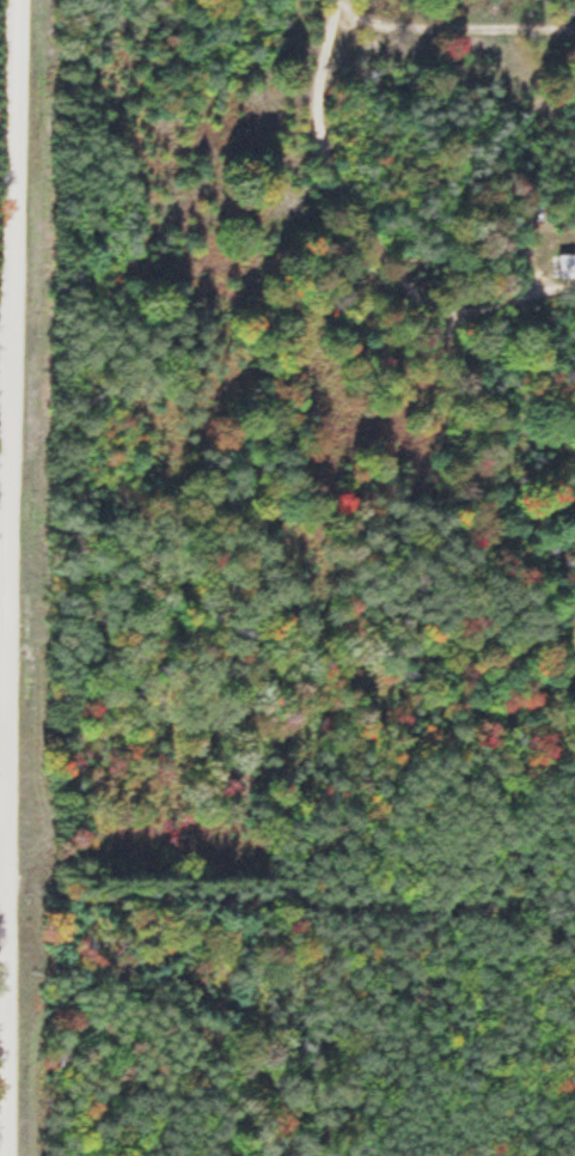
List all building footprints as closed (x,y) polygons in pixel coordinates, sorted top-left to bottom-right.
[(574,278),(574,253),(558,253),(558,278),(574,278)]
